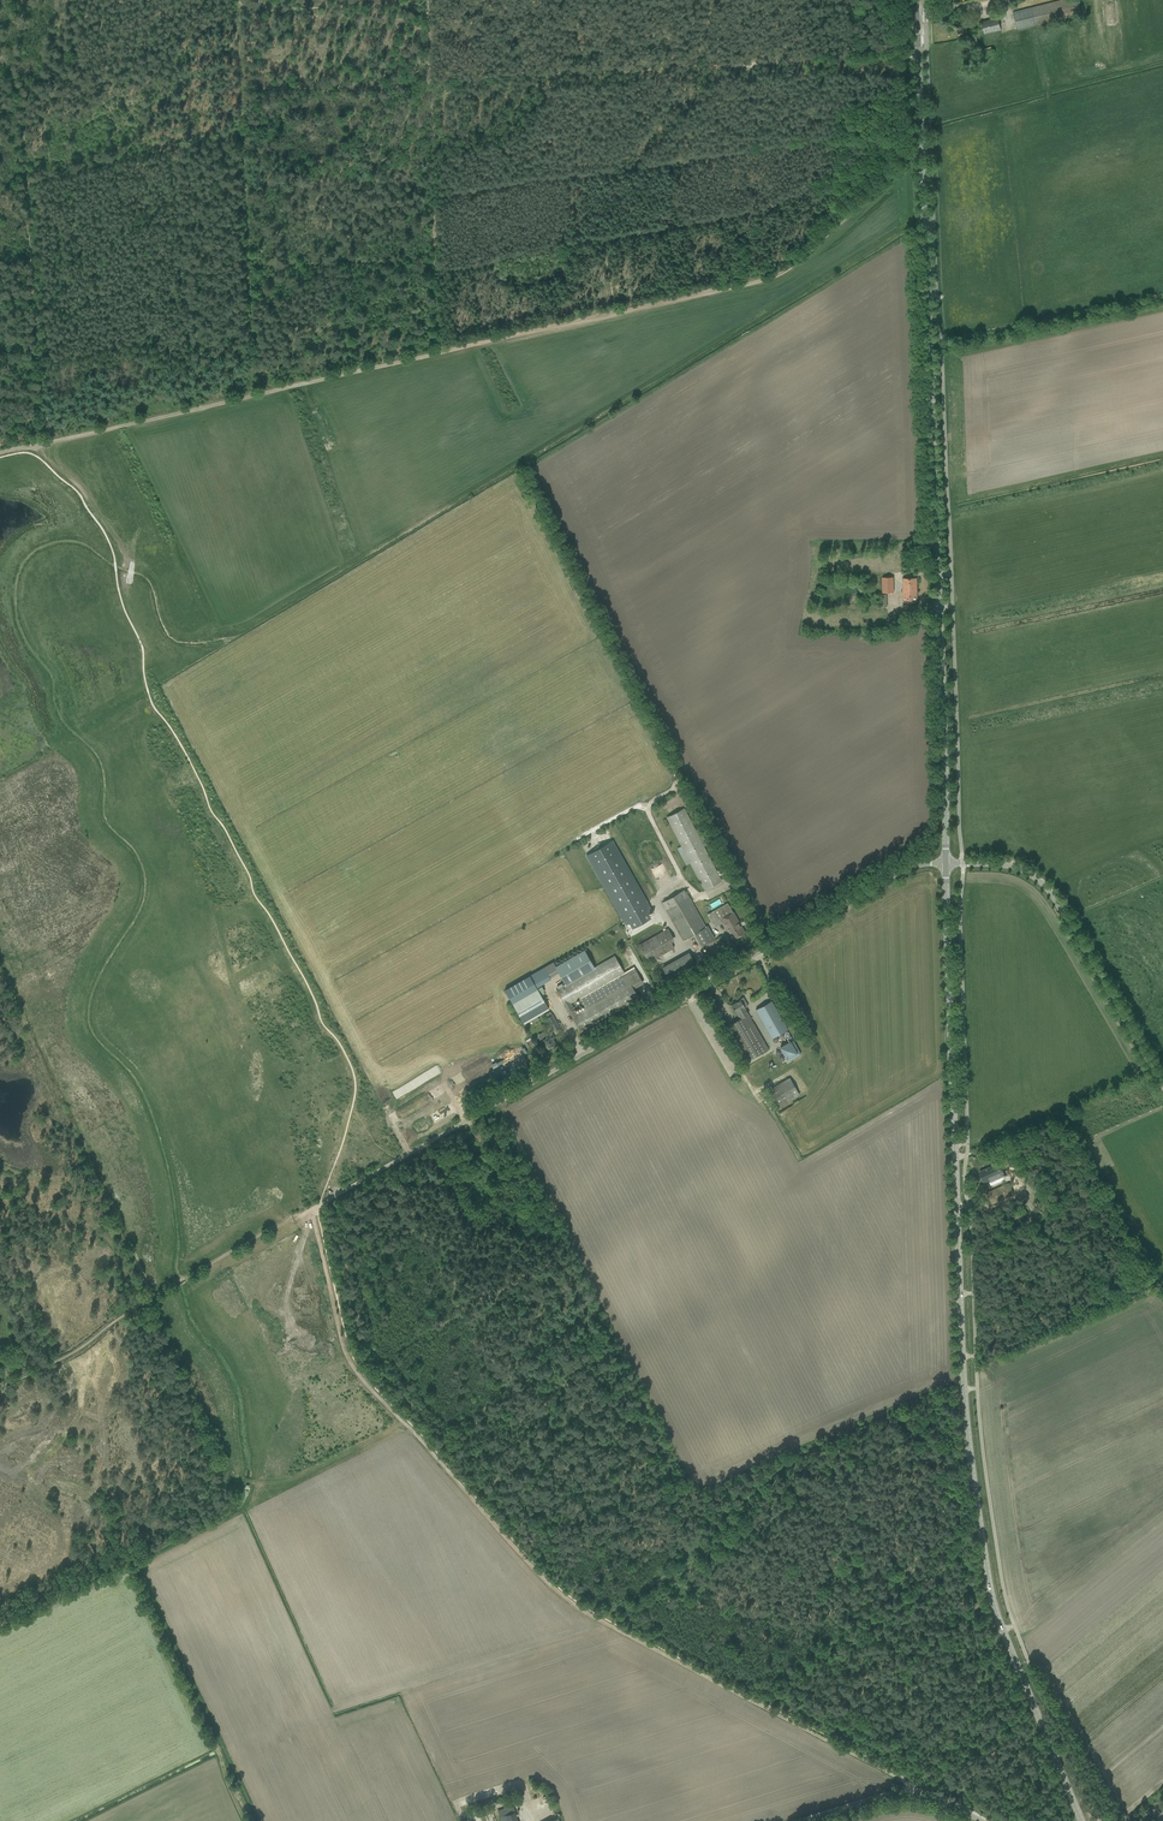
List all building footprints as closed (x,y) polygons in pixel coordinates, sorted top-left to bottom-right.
[(1015,18),(1018,30),(1082,14),(1079,2),(1078,0),(1062,0),(1013,12),(1015,18)] [(981,22),(984,34),(1001,30),(998,18),(981,22)] [(963,39),(968,38),(966,26),(959,28),(960,29),(957,29),(959,39),(963,38),(963,39)] [(968,38),(972,52),(979,50),(980,54),(992,51),(991,47),(979,50),(976,36),(968,38)] [(893,592),(893,577),(882,577),(883,593),(893,592)] [(903,578),(903,602),(917,602),(917,588),(916,588),(916,584),(917,584),(917,578),(903,578)] [(666,817),(704,890),(722,881),(684,808),(666,817)] [(612,840),(586,855),(621,918),(626,915),(633,927),(650,918),(643,905),(648,903),(638,885),(612,840)] [(695,933),(702,945),(713,939),(684,890),(662,903),(683,940),(695,933)] [(728,903),(707,914),(711,921),(714,927),(722,922),(729,934),(732,939),(744,933),(741,927),(728,903)] [(639,945),(648,962),(674,947),(671,942),(674,940),(668,929),(639,945)] [(728,950),(725,945),(720,937),(704,946),(710,957),(721,950),(723,953),(728,950)] [(595,967),(584,949),(555,966),(565,984),(595,967)] [(696,965),(689,953),(663,968),(669,980),(696,965)] [(565,984),(556,989),(556,990),(569,1013),(579,1030),(639,998),(630,983),(578,1015),(571,1003),(624,973),(614,956),(595,967),(565,984)] [(512,1003),(524,1023),(549,1008),(529,975),(513,984),(521,998),(512,1003)] [(732,1005),(736,1012),(737,1012),(741,1018),(724,1028),(744,1062),(768,1049),(744,1008),(748,1006),(744,998),(741,998),(739,999),(739,1000),(732,1005)] [(756,1010),(770,1035),(772,1038),(787,1029),(771,1001),(756,1010)] [(559,1027),(552,1015),(546,1018),(553,1031),(559,1027)] [(544,1033),(538,1036),(541,1041),(542,1040),(548,1049),(553,1045),(555,1044),(556,1044),(555,1043),(553,1039),(554,1038),(551,1032),(546,1035),(545,1035),(544,1033)] [(790,1041),(780,1047),(787,1058),(788,1061),(800,1054),(793,1040),(790,1041)] [(515,1051),(518,1058),(526,1055),(522,1048),(515,1051)] [(485,1065),(485,1075),(508,1074),(508,1067),(506,1067),(506,1056),(482,1057),(482,1065),(485,1065)] [(768,1089),(778,1107),(799,1095),(789,1077),(768,1089)] [(481,1170),(486,1179),(503,1170),(497,1160),(481,1170)] [(980,1172),(985,1184),(1003,1176),(1000,1169),(997,1164),(980,1172)] [(473,1194),(482,1189),(474,1174),(464,1179),(473,1194)] [(986,1192),(991,1204),(1014,1194),(1009,1183),(986,1192)] [(1013,1213),(1016,1219),(1027,1214),(1025,1208),(1013,1213)]
